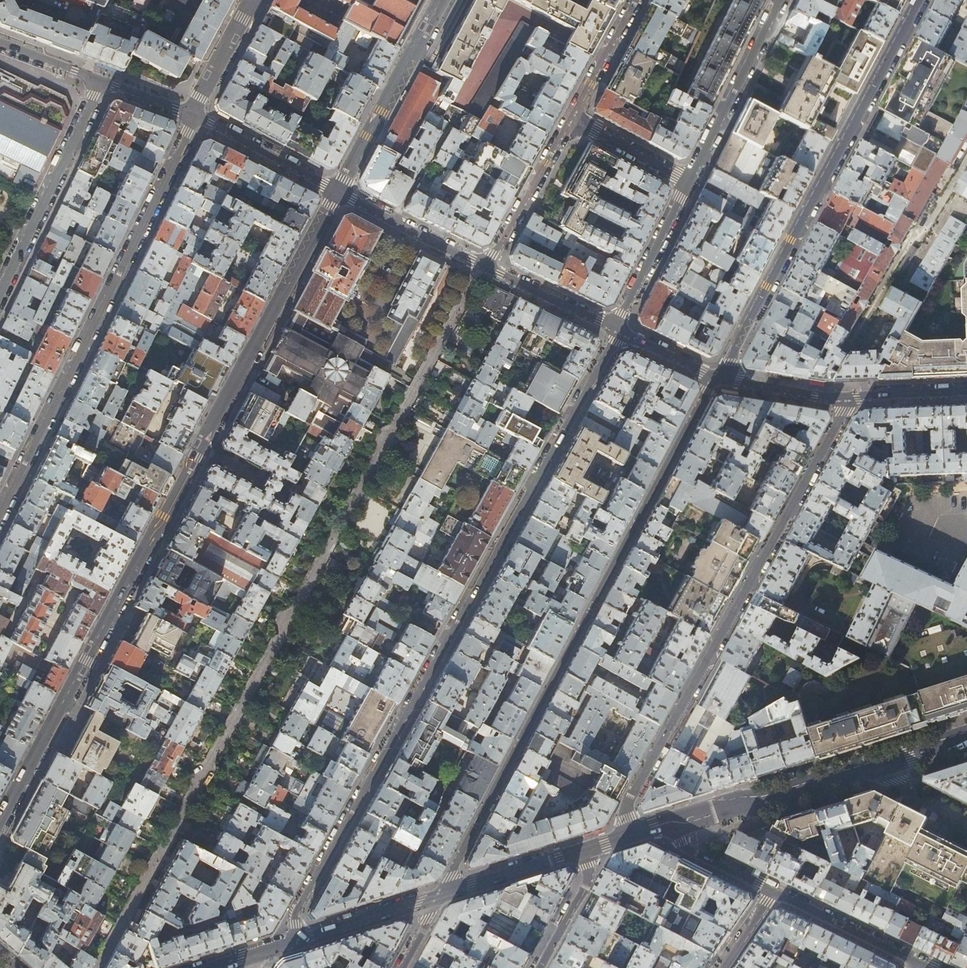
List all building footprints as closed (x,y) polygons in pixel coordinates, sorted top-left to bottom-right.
[(0,4),(0,27),(10,30),(57,48),(77,55),(94,23),(100,13),(107,0),(7,0),(0,4)] [(111,0),(107,0),(100,13),(145,31),(151,21),(130,11),(130,12),(111,0)] [(139,41),(132,55),(140,59),(164,72),(176,79),(188,57),(197,62),(212,36),(231,0),(202,0),(175,50),(144,33),(139,41)] [(269,7),(292,20),(332,41),(333,41),(338,31),(326,25),(326,24),(313,17),(312,18),(293,7),(297,0),(299,1),(300,0),(273,0),(269,7)] [(350,6),(342,22),(343,22),(372,37),(377,39),(398,50),(420,8),(424,0),(354,0),(350,6)] [(470,6),(452,40),(435,72),(449,80),(429,112),(441,119),(451,104),(450,104),(504,0),(473,0),(470,6)] [(588,57),(599,38),(613,12),(591,0),(589,0),(583,12),(562,0),(515,0),(572,30),(564,44),(565,45),(588,57)] [(613,12),(619,0),(591,0),(613,12)] [(649,4),(651,5),(673,17),(675,18),(685,0),(651,0),(649,4)] [(688,8),(686,12),(683,17),(681,22),(699,32),(714,0),(693,0),(688,8)] [(764,0),(733,0),(684,96),(690,99),(695,102),(709,109),(720,87),(759,9),(764,0)] [(815,0),(797,0),(795,3),(792,10),(825,28),(828,21),(814,14),(816,10),(830,17),(831,17),(834,9),(823,4),(821,3),(815,0)] [(823,4),(834,9),(839,0),(836,0),(835,1),(833,0),(825,0),(823,4)] [(834,9),(831,17),(855,29),(858,24),(851,21),(862,0),(839,0),(834,9)] [(875,4),(896,15),(899,9),(904,0),(867,0),(875,4)] [(963,0),(938,0),(931,12),(951,23),(963,0)] [(886,33),(896,15),(875,4),(860,32),(881,43),(886,33)] [(649,61),(673,17),(651,5),(650,6),(638,28),(627,49),(649,61)] [(290,25),(292,20),(269,7),(259,26),(283,39),(286,33),(290,25)] [(810,59),(825,28),(792,10),(785,25),(788,27),(789,26),(793,27),(794,26),(804,31),(807,35),(800,49),(794,46),(796,42),(780,34),(776,41),(810,59)] [(952,24),(951,23),(931,12),(922,29),(917,39),(938,50),(952,24)] [(332,41),(292,20),(290,25),(318,40),(314,49),(307,45),(308,43),(288,34),(286,33),(283,39),(294,45),(303,49),(309,53),(322,60),(328,49),(332,41)] [(522,52),(535,28),(536,28),(522,21),(466,113),(467,114),(480,121),(489,106),(494,99),(506,79),(517,60),(522,52)] [(343,22),(338,31),(333,41),(332,41),(328,49),(333,51),(326,63),(333,66),(342,71),(348,59),(341,55),(350,38),(367,47),(372,37),(343,22)] [(109,29),(94,23),(77,55),(90,60),(122,72),(123,70),(124,68),(132,55),(139,41),(130,37),(127,41),(107,33),(109,29)] [(283,39),(259,26),(253,37),(247,48),(265,58),(266,59),(268,56),(265,54),(272,41),(276,42),(277,42),(277,41),(282,43),(271,61),(281,67),(292,48),(294,45),(283,39)] [(547,34),(535,28),(522,52),(528,56),(574,83),(582,68),(588,57),(565,45),(558,58),(539,48),(547,34)] [(963,30),(949,56),(954,59),(966,66),(966,32),(963,30)] [(874,55),(881,43),(860,32),(858,31),(836,72),(810,59),(776,41),(772,49),(769,55),(800,71),(784,100),(755,84),(747,99),(795,124),(806,130),(828,142),(834,132),(809,120),(829,82),(853,95),(855,91),(874,55)] [(663,69),(678,77),(696,39),(681,32),(663,69)] [(385,74),(398,50),(377,39),(357,79),(373,87),(377,89),(385,74)] [(949,56),(938,50),(917,39),(911,50),(899,73),(885,98),(880,109),(943,143),(953,126),(926,111),(954,59),(949,56)] [(294,45),(292,48),(300,53),(303,49),(294,45)] [(267,69),(260,66),(265,58),(247,48),(244,54),(226,88),(216,105),(219,111),(230,116),(242,123),(256,97),(249,93),(251,89),(247,87),(249,83),(260,89),(268,76),(273,79),(274,79),(281,67),(271,61),(269,60),(268,62),(270,63),(267,69)] [(649,61),(627,49),(614,72),(604,89),(631,105),(653,63),(649,61)] [(322,61),(322,60),(309,53),(301,67),(300,67),(296,74),(297,75),(290,88),(292,89),(303,95),(308,98),(315,101),(333,66),(326,63),(322,61)] [(524,64),(517,60),(506,79),(519,86),(520,83),(518,82),(522,73),(525,75),(526,75),(527,75),(528,74),(529,73),(529,72),(530,70),(543,77),(544,78),(545,78),(546,78),(547,81),(545,84),(543,84),(538,93),(534,91),(533,94),(560,109),(566,97),(574,83),(528,56),(524,64)] [(423,122),(429,112),(449,80),(435,72),(423,66),(393,121),(379,148),(388,153),(391,147),(393,148),(394,146),(397,147),(395,151),(393,149),(390,154),(394,156),(400,159),(401,158),(407,149),(411,142),(418,130),(423,122)] [(19,185),(23,177),(35,183),(71,109),(66,96),(40,84),(37,86),(35,89),(25,84),(25,83),(23,79),(0,69),(0,176),(19,185)] [(357,79),(342,71),(340,76),(342,81),(345,82),(331,109),(334,111),(355,122),(364,104),(373,87),(357,79)] [(292,89),(290,88),(284,85),(282,89),(270,83),(273,79),(268,76),(260,89),(260,90),(301,112),(308,98),(303,95),(300,98),(290,93),(292,89)] [(517,89),(519,86),(506,79),(494,99),(501,102),(497,110),(501,112),(521,123),(545,136),(551,125),(560,109),(533,94),(531,97),(534,99),(530,107),(532,109),(530,112),(528,113),(511,104),(512,101),(513,101),(513,100),(513,99),(513,98),(512,97),(511,97),(509,96),(514,88),(517,89)] [(631,105),(604,89),(599,98),(594,108),(595,113),(629,132),(648,142),(658,120),(631,105)] [(687,105),(690,99),(684,96),(672,90),(660,115),(697,133),(702,124),(709,109),(695,102),(691,110),(688,109),(690,107),(687,105)] [(264,101),(256,97),(242,123),(254,129),(283,145),(296,121),(298,118),(287,113),(283,121),(281,121),(283,118),(281,117),(281,116),(266,107),(263,111),(259,109),(264,101)] [(795,124),(747,99),(742,110),(730,133),(744,140),(777,158),(795,124)] [(958,118),(953,126),(943,143),(925,175),(910,203),(896,226),(879,257),(858,294),(851,306),(842,322),(826,351),(825,352),(829,354),(825,361),(822,359),(810,379),(826,382),(828,382),(836,382),(851,358),(839,350),(863,310),(864,310),(869,303),(868,302),(895,254),(896,255),(901,246),(900,245),(913,221),(918,224),(934,194),(931,192),(947,163),(950,166),(966,135),(966,99),(958,118)] [(126,124),(134,108),(121,104),(116,102),(109,105),(95,135),(117,146),(118,143),(111,139),(119,122),(125,125),(124,126),(126,126),(127,124),(126,124)] [(497,110),(489,106),(480,121),(471,136),(484,143),(487,145),(495,130),(491,127),(501,112),(497,110)] [(143,112),(134,108),(126,124),(127,124),(126,126),(123,132),(131,136),(135,127),(151,133),(148,140),(135,134),(133,137),(163,153),(174,129),(171,122),(143,112)] [(925,175),(943,143),(880,109),(870,126),(900,142),(894,151),(872,140),(870,145),(897,159),(912,168),(925,175)] [(358,124),(355,122),(334,111),(329,121),(335,124),(326,140),(320,137),(308,159),(320,165),(328,169),(335,167),(347,145),(358,124)] [(447,123),(441,119),(429,112),(423,122),(441,133),(442,130),(436,126),(439,121),(441,122),(445,126),(446,125),(447,123)] [(471,136),(480,121),(467,114),(465,116),(464,115),(463,115),(461,116),(459,118),(459,120),(459,122),(461,123),(456,132),(469,139),(471,136)] [(660,115),(658,120),(648,142),(666,152),(678,159),(685,157),(690,148),(697,133),(660,115)] [(321,134),(296,121),(283,145),(288,148),(308,159),(320,137),(321,135),(321,134)] [(423,122),(418,130),(422,132),(415,144),(411,142),(407,149),(411,152),(405,161),(401,158),(400,159),(397,165),(400,166),(404,169),(415,175),(427,157),(441,133),(423,122)] [(535,154),(545,136),(521,123),(505,155),(527,167),(535,154)] [(462,152),(457,149),(463,140),(467,142),(469,139),(456,132),(451,129),(442,144),(439,150),(456,160),(457,159),(462,152)] [(817,162),(828,142),(806,130),(788,164),(790,165),(795,168),(810,176),(817,162)] [(133,137),(131,136),(123,132),(118,143),(117,146),(111,158),(150,177),(159,160),(163,153),(133,137)] [(744,140),(730,133),(728,138),(720,154),(712,169),(726,176),(744,140)] [(101,160),(108,163),(111,158),(117,146),(95,135),(84,158),(77,171),(99,182),(105,169),(99,166),(101,160)] [(220,161),(226,149),(217,145),(208,140),(201,143),(196,153),(189,168),(211,178),(217,166),(213,164),(214,163),(213,161),(214,158),(220,161)] [(788,164),(777,158),(744,140),(726,176),(762,195),(792,211),(799,197),(810,176),(795,168),(791,177),(785,174),(790,165),(788,164)] [(881,188),(897,159),(870,145),(862,141),(854,157),(847,170),(863,178),(868,169),(870,170),(871,168),(873,169),(867,181),(881,188)] [(471,167),(481,172),(484,166),(505,178),(503,184),(514,191),(527,167),(505,155),(487,145),(484,143),(471,167)] [(605,179),(610,169),(615,158),(606,154),(597,148),(596,150),(589,146),(551,215),(539,208),(535,215),(576,238),(586,219),(594,201),(601,187),(605,179)] [(388,153),(379,148),(371,162),(361,181),(363,188),(369,191),(378,196),(392,174),(386,170),(394,156),(390,154),(388,153)] [(220,161),(217,166),(211,178),(207,184),(206,187),(200,198),(220,207),(225,197),(245,158),(234,153),(226,149),(220,161)] [(456,160),(439,150),(433,161),(448,168),(446,172),(444,171),(441,176),(440,175),(437,176),(429,189),(429,193),(427,197),(418,192),(419,190),(417,189),(418,187),(417,186),(414,192),(403,210),(412,215),(421,219),(439,189),(442,184),(449,171),(456,160)] [(150,177),(111,158),(108,163),(105,169),(99,182),(98,184),(96,188),(108,194),(119,171),(123,173),(121,178),(124,180),(122,184),(119,183),(118,186),(120,187),(115,197),(136,207),(141,196),(150,177)] [(245,158),(225,197),(233,201),(236,197),(240,199),(246,187),(257,165),(247,160),(245,158)] [(615,158),(610,169),(614,172),(610,181),(605,179),(601,187),(628,200),(632,193),(624,189),(627,183),(635,188),(642,174),(630,167),(615,158)] [(469,193),(481,172),(471,167),(462,162),(454,175),(449,171),(442,184),(457,193),(455,197),(465,202),(464,204),(479,213),(486,216),(497,222),(505,209),(514,191),(503,184),(491,178),(490,181),(490,184),(493,185),(484,202),(469,193)] [(269,171),(257,165),(246,187),(254,192),(257,186),(258,185),(263,187),(262,189),(261,192),(259,191),(257,194),(268,199),(280,177),(269,171)] [(207,184),(211,178),(189,168),(184,177),(179,188),(200,198),(206,187),(203,186),(202,188),(199,187),(201,184),(201,183),(204,183),(207,184)] [(910,203),(925,175),(912,168),(904,184),(895,180),(889,192),(910,203)] [(393,171),(393,172),(392,174),(378,196),(378,197),(387,202),(397,207),(409,187),(415,175),(404,169),(401,175),(393,171)] [(726,176),(712,169),(709,176),(706,182),(728,194),(719,211),(719,212),(717,215),(718,216),(723,218),(740,228),(744,230),(747,224),(756,207),(762,195),(726,176)] [(867,181),(863,178),(847,170),(839,185),(835,193),(862,208),(869,194),(889,204),(889,208),(883,219),(896,226),(910,203),(889,192),(881,188),(867,181)] [(954,191),(966,199),(966,170),(954,191)] [(99,182),(77,171),(68,191),(61,205),(76,213),(83,199),(84,199),(85,200),(87,199),(88,199),(89,197),(90,197),(90,196),(90,195),(89,193),(88,192),(93,194),(95,191),(92,189),(91,191),(87,189),(90,183),(89,182),(90,180),(98,184),(99,182)] [(642,174),(635,188),(641,191),(638,195),(636,194),(637,192),(634,190),(632,193),(628,200),(639,205),(636,212),(653,221),(660,206),(667,193),(665,186),(658,182),(642,174)] [(301,189),(280,177),(268,199),(276,203),(280,206),(281,203),(279,202),(280,199),(292,205),(291,206),(292,207),(293,206),(295,207),(304,190),(301,189)] [(728,194),(706,182),(698,198),(695,203),(717,215),(719,212),(719,211),(728,194)] [(257,193),(254,192),(246,187),(240,199),(237,204),(249,209),(257,193)] [(96,188),(95,191),(93,194),(86,208),(98,214),(108,194),(96,188)] [(220,207),(200,198),(179,188),(168,210),(163,220),(189,233),(189,228),(187,227),(198,204),(203,206),(201,209),(216,215),(219,208),(220,207)] [(448,232),(464,204),(465,202),(455,197),(447,207),(439,203),(446,192),(439,189),(421,219),(434,225),(448,232)] [(307,192),(304,190),(295,207),(293,206),(292,207),(290,211),(307,220),(316,203),(314,195),(307,192)] [(835,193),(825,212),(818,224),(841,236),(855,243),(879,257),(896,226),(883,219),(862,208),(835,193)] [(781,230),(792,211),(762,195),(756,207),(764,211),(755,228),(747,224),(744,230),(745,231),(773,246),(781,230)] [(132,214),(136,207),(115,197),(105,217),(125,228),(132,214)] [(249,209),(237,204),(233,201),(225,197),(220,207),(234,214),(232,218),(231,218),(230,219),(229,219),(229,220),(228,221),(228,223),(229,224),(227,229),(213,221),(208,231),(238,247),(251,223),(272,234),(261,254),(258,252),(257,253),(253,251),(252,254),(280,269),(288,254),(298,236),(279,226),(249,209)] [(594,201),(586,219),(594,223),(597,217),(625,231),(622,237),(641,246),(644,240),(653,221),(636,212),(632,219),(635,220),(633,223),(626,219),(628,215),(597,200),(596,201),(594,201)] [(281,206),(280,206),(276,203),(272,212),(277,214),(281,206)] [(717,215),(695,203),(682,229),(672,249),(694,260),(697,253),(693,250),(697,242),(698,242),(698,241),(700,241),(703,235),(702,234),(704,230),(703,230),(708,221),(713,224),(718,216),(717,215)] [(476,218),(479,213),(464,204),(448,232),(464,240),(480,248),(487,245),(491,239),(499,223),(497,222),(486,216),(484,220),(482,219),(481,221),(476,218)] [(82,216),(76,213),(61,205),(45,239),(35,259),(52,268),(56,270),(61,260),(73,236),(82,216)] [(105,217),(98,214),(86,208),(82,216),(73,236),(80,239),(93,214),(104,219),(92,245),(112,255),(120,239),(125,228),(105,217)] [(219,208),(216,215),(214,219),(217,221),(223,210),(219,208)] [(302,228),(307,220),(290,211),(287,209),(282,219),(280,218),(278,220),(281,221),(279,226),(298,236),(302,228)] [(576,238),(535,215),(533,214),(527,224),(512,252),(510,256),(512,263),(533,273),(554,284),(563,266),(526,249),(531,240),(552,250),(555,244),(561,246),(562,244),(571,249),(574,243),(576,238)] [(403,244),(350,215),(342,217),(322,256),(309,280),(293,310),(295,311),(359,346),(362,341),(335,327),(337,324),(332,321),(375,241),(379,244),(381,241),(385,243),(386,246),(392,249),(395,248),(398,249),(397,252),(404,255),(409,247),(403,244)] [(966,223),(966,222),(964,221),(963,223),(952,216),(911,282),(929,291),(934,284),(966,223)] [(724,256),(740,228),(723,218),(707,247),(724,256)] [(594,223),(586,219),(576,238),(609,254),(611,250),(619,253),(617,256),(615,254),(611,262),(628,270),(635,258),(641,246),(622,237),(619,243),(591,229),(594,223)] [(159,228),(153,240),(175,252),(181,239),(186,242),(186,243),(188,244),(182,255),(193,261),(195,255),(196,253),(202,242),(203,240),(189,233),(163,220),(159,228)] [(824,268),(841,236),(818,224),(807,245),(799,260),(822,273),(858,294),(879,257),(855,243),(845,261),(842,259),(835,272),(829,269),(828,270),(824,268)] [(238,247),(208,231),(203,240),(216,248),(214,251),(213,251),(212,252),(211,252),(211,253),(210,254),(210,255),(210,256),(211,257),(208,262),(195,255),(193,261),(191,264),(207,273),(209,274),(221,280),(238,247)] [(763,264),(773,246),(745,231),(742,236),(748,239),(735,263),(738,264),(757,275),(763,264)] [(84,241),(80,239),(73,236),(61,260),(71,265),(79,269),(100,279),(107,265),(112,255),(92,245),(80,268),(73,264),(84,241)] [(193,261),(153,240),(146,253),(137,272),(159,283),(166,287),(176,292),(191,264),(193,261)] [(205,244),(202,242),(196,253),(200,255),(205,244)] [(611,262),(574,243),(571,249),(563,266),(554,284),(573,293),(604,307),(611,305),(617,292),(628,270),(611,262)] [(679,286),(676,291),(671,301),(666,309),(653,331),(669,339),(684,346),(692,333),(697,322),(702,313),(707,304),(714,291),(719,282),(726,269),(731,260),(724,256),(707,247),(702,244),(697,253),(694,260),(691,264),(679,286)] [(898,266),(904,271),(918,249),(911,245),(898,266)] [(694,260),(672,249),(663,268),(656,281),(676,291),(679,286),(676,285),(676,284),(675,283),(678,277),(683,268),(683,267),(686,262),(687,262),(691,264),(694,260)] [(443,263),(419,252),(390,306),(391,306),(386,317),(401,325),(383,358),(364,348),(363,348),(357,358),(385,373),(390,363),(395,366),(432,295),(428,293),(443,263)] [(271,286),(280,269),(252,254),(250,253),(249,256),(258,261),(245,286),(230,277),(227,283),(263,302),(271,286)] [(50,273),(52,268),(35,259),(33,264),(30,269),(52,280),(54,275),(50,273)] [(60,287),(71,265),(61,260),(56,270),(54,275),(52,280),(50,283),(59,287),(60,287)] [(815,285),(822,273),(799,260),(792,274),(784,288),(822,308),(827,311),(826,313),(842,322),(851,306),(815,285)] [(206,276),(207,273),(191,264),(176,292),(172,300),(183,306),(200,273),(206,276)] [(751,288),(757,275),(738,264),(727,286),(746,297),(751,288)] [(28,273),(26,278),(42,286),(45,281),(50,283),(52,280),(30,269),(28,273)] [(93,293),(100,279),(79,269),(68,291),(89,301),(93,293)] [(731,271),(726,269),(719,282),(725,285),(731,271)] [(146,310),(159,283),(137,272),(130,287),(124,299),(146,310)] [(227,283),(221,280),(209,274),(190,310),(210,320),(227,290),(239,296),(232,311),(229,309),(220,326),(243,338),(252,321),(263,302),(227,283)] [(47,289),(42,286),(26,278),(16,298),(8,314),(30,325),(32,321),(36,312),(33,311),(31,314),(22,309),(30,294),(42,299),(47,289)] [(676,291),(656,281),(646,301),(638,318),(640,325),(646,328),(653,331),(666,309),(662,307),(668,296),(669,297),(667,300),(671,301),(676,291)] [(727,286),(725,285),(719,282),(714,291),(719,294),(712,307),(707,304),(702,313),(730,327),(737,314),(746,297),(727,286)] [(50,283),(47,289),(42,299),(36,312),(32,321),(41,325),(59,287),(50,283)] [(172,300),(176,292),(166,287),(161,298),(161,299),(160,301),(158,300),(152,313),(163,319),(172,300)] [(854,353),(851,358),(836,382),(864,381),(880,380),(906,333),(923,303),(907,294),(909,292),(905,290),(904,292),(895,287),(881,308),(901,319),(884,349),(875,349),(875,352),(854,353)] [(506,320),(504,324),(522,334),(526,336),(528,331),(539,309),(530,305),(493,288),(481,307),(488,311),(485,314),(492,318),(494,314),(496,316),(497,315),(506,320)] [(781,294),(777,302),(791,309),(794,311),(799,302),(803,304),(804,306),(800,314),(815,322),(822,308),(784,288),(781,294)] [(80,319),(89,301),(68,291),(67,291),(48,329),(70,339),(80,319)] [(124,299),(120,306),(115,317),(136,328),(140,330),(153,337),(157,330),(163,319),(152,313),(146,310),(124,299)] [(190,310),(183,306),(172,300),(163,319),(157,330),(193,350),(228,368),(235,355),(243,338),(220,326),(218,325),(217,327),(213,325),(211,329),(213,329),(213,330),(215,331),(212,336),(224,343),(220,349),(201,338),(210,320),(190,310)] [(785,320),(791,309),(777,302),(769,317),(760,332),(777,341),(780,335),(802,347),(798,354),(782,345),(780,347),(775,358),(767,372),(782,375),(793,377),(809,346),(815,334),(810,332),(815,322),(800,314),(794,324),(785,320)] [(545,312),(539,309),(528,331),(531,333),(525,343),(545,353),(562,320),(545,312)] [(363,348),(359,346),(295,311),(285,329),(283,328),(281,332),(283,333),(278,341),(274,349),(272,348),(270,353),(272,354),(263,371),(267,373),(276,378),(282,366),(312,382),(306,394),(315,399),(317,400),(322,403),(317,412),(313,420),(311,424),(333,436),(335,432),(344,417),(345,416),(340,413),(344,404),(349,408),(352,402),(364,382),(381,392),(386,383),(389,376),(385,373),(357,358),(363,348)] [(730,327),(702,313),(697,322),(703,326),(697,336),(692,333),(684,346),(699,353),(708,357),(715,355),(721,344),(730,327)] [(826,351),(842,322),(826,313),(820,324),(819,327),(826,331),(822,338),(823,340),(822,339),(818,346),(826,351)] [(8,314),(2,328),(28,342),(34,329),(37,330),(37,333),(40,334),(41,333),(44,334),(34,355),(7,343),(8,341),(0,337),(0,350),(25,362),(33,365),(52,375),(62,356),(70,339),(48,329),(41,325),(32,321),(30,325),(8,314)] [(128,344),(136,328),(115,317),(111,325),(107,333),(128,344)] [(560,372),(576,381),(591,354),(597,343),(595,336),(580,329),(562,320),(552,341),(566,349),(571,351),(560,372)] [(522,334),(504,324),(493,344),(509,353),(511,354),(515,347),(519,349),(522,343),(518,341),(522,334)] [(145,353),(153,337),(140,330),(138,334),(142,336),(137,344),(135,343),(133,346),(136,348),(145,353)] [(777,341),(760,332),(752,347),(745,362),(748,369),(762,371),(767,372),(775,358),(768,355),(771,353),(777,341)] [(129,344),(128,344),(107,333),(102,342),(98,350),(121,361),(129,344)] [(906,333),(880,380),(908,379),(922,378),(966,377),(966,341),(964,344),(962,341),(924,343),(906,333)] [(506,359),(509,353),(493,344),(482,364),(498,373),(502,366),(508,369),(511,362),(506,359)] [(460,352),(471,357),(474,351),(464,346),(460,352)] [(824,354),(809,346),(793,377),(797,377),(810,379),(822,359),(824,354)] [(137,369),(145,353),(136,348),(128,365),(137,369)] [(8,403),(11,398),(8,396),(25,362),(0,350),(0,412),(1,413),(27,426),(42,396),(52,375),(33,365),(14,405),(8,403)] [(128,365),(121,361),(98,350),(93,360),(87,372),(110,384),(115,386),(125,391),(137,369),(128,365)] [(218,387),(228,368),(193,350),(186,363),(189,364),(187,367),(182,365),(179,371),(172,368),(165,380),(206,401),(209,403),(218,387)] [(614,363),(608,375),(629,387),(631,388),(637,378),(639,379),(647,361),(635,355),(627,352),(620,354),(614,363)] [(447,377),(451,367),(437,361),(433,372),(447,377)] [(649,362),(647,361),(639,379),(648,384),(628,421),(640,427),(644,421),(638,418),(641,413),(646,416),(650,409),(654,401),(655,399),(650,396),(656,385),(661,388),(670,372),(649,362)] [(499,373),(498,373),(482,364),(473,380),(494,392),(497,388),(497,387),(492,385),(499,373)] [(567,398),(576,381),(545,365),(528,398),(532,400),(559,414),(567,398)] [(110,384),(87,372),(81,384),(73,400),(98,413),(102,405),(97,402),(107,384),(109,386),(110,384)] [(120,424),(142,435),(154,413),(155,413),(166,391),(170,390),(179,394),(180,398),(172,413),(170,412),(166,419),(169,421),(158,442),(181,454),(187,445),(193,433),(190,431),(197,418),(206,401),(165,380),(148,372),(145,377),(146,379),(143,385),(146,387),(144,391),(140,390),(138,395),(134,396),(133,398),(132,397),(130,401),(131,401),(120,424)] [(682,378),(670,372),(661,388),(658,394),(660,399),(658,399),(656,402),(682,417),(696,391),(694,383),(691,382),(682,378)] [(276,378),(267,373),(264,379),(275,385),(278,379),(276,378)] [(623,399),(629,387),(608,375),(602,387),(593,401),(617,414),(620,407),(615,404),(619,397),(623,399)] [(491,398),(494,392),(473,380),(464,396),(480,405),(486,395),(491,398)] [(370,412),(381,392),(364,382),(352,402),(370,412)] [(306,416),(315,399),(306,394),(298,390),(287,409),(279,406),(283,399),(254,383),(248,393),(252,395),(282,411),(310,426),(311,424),(313,420),(306,416)] [(500,383),(497,387),(497,388),(504,392),(505,390),(510,392),(502,406),(491,399),(489,403),(504,411),(517,418),(521,420),(532,400),(528,398),(500,383)] [(111,419),(125,391),(115,386),(101,414),(111,419)] [(730,418),(740,398),(719,394),(712,398),(705,411),(696,428),(719,440),(720,437),(723,432),(718,429),(723,420),(728,422),(730,418)] [(266,442),(282,411),(252,395),(244,410),(235,427),(247,433),(254,436),(266,442)] [(486,408),(480,405),(464,396),(455,412),(477,424),(480,418),(482,415),(485,409),(486,408)] [(772,403),(740,398),(730,418),(744,426),(746,421),(749,423),(745,431),(751,434),(748,440),(725,427),(723,432),(720,437),(740,448),(746,452),(761,424),(772,403)] [(101,414),(98,413),(73,400),(69,410),(64,419),(82,428),(101,438),(111,419),(101,414)] [(313,410),(317,412),(322,403),(317,400),(316,402),(316,403),(313,408),(313,410)] [(628,421),(617,414),(593,401),(590,407),(588,411),(614,426),(621,429),(617,436),(610,433),(610,432),(584,418),(579,428),(626,454),(633,443),(641,448),(635,459),(654,470),(663,451),(668,443),(650,433),(643,444),(635,440),(641,428),(640,427),(628,421)] [(656,402),(654,401),(650,409),(663,417),(658,427),(644,419),(644,421),(640,427),(641,428),(650,433),(668,443),(673,434),(682,417),(656,402)] [(370,412),(352,402),(349,408),(345,416),(344,417),(361,427),(370,412)] [(827,419),(824,412),(790,406),(772,403),(761,424),(809,451),(819,433),(827,419)] [(966,474),(966,406),(955,407),(943,407),(946,475),(966,474)] [(920,456),(921,476),(946,475),(943,407),(931,408),(918,408),(920,442),(920,456)] [(905,409),(887,409),(888,425),(893,425),(893,427),(888,427),(888,444),(894,444),(895,456),(896,456),(896,461),(889,461),(890,477),(921,476),(920,456),(910,457),(907,454),(906,432),(915,432),(916,442),(920,442),(918,408),(905,409)] [(412,418),(430,428),(434,421),(418,413),(411,409),(409,414),(413,416),(412,418)] [(888,427),(888,425),(887,409),(867,410),(856,417),(853,424),(848,432),(858,438),(859,436),(863,438),(862,440),(873,446),(875,441),(882,441),(882,451),(889,455),(888,444),(888,427)] [(475,444),(487,422),(480,418),(477,424),(455,412),(451,410),(448,417),(452,419),(446,428),(475,444)] [(521,420),(517,418),(504,411),(495,427),(508,434),(538,450),(541,444),(542,442),(533,437),(538,429),(521,420)] [(27,426),(1,413),(0,415),(0,421),(1,421),(0,423),(0,443),(15,450),(19,441),(27,426)] [(353,442),(361,427),(344,417),(335,432),(353,442)] [(80,431),(82,428),(64,419),(60,428),(55,437),(65,442),(70,445),(72,446),(80,431)] [(142,439),(143,435),(142,435),(120,424),(111,419),(101,438),(109,442),(108,443),(135,456),(139,448),(141,443),(142,439)] [(538,450),(508,434),(495,427),(487,422),(475,444),(485,450),(486,450),(494,434),(514,445),(506,461),(526,472),(531,462),(538,450)] [(333,436),(311,424),(310,426),(307,431),(318,437),(319,435),(322,437),(319,444),(320,444),(344,458),(353,442),(335,432),(333,436)] [(802,464),(809,451),(761,424),(746,452),(747,452),(756,457),(767,437),(770,438),(769,441),(781,448),(781,451),(783,452),(780,457),(777,455),(772,462),(772,461),(771,462),(768,460),(767,463),(771,465),(794,478),(802,464)] [(251,485),(236,477),(236,478),(219,469),(220,468),(214,465),(209,467),(198,486),(213,495),(217,488),(227,494),(242,502),(244,503),(245,506),(242,510),(246,512),(256,518),(262,521),(281,532),(291,514),(300,498),(289,492),(299,475),(294,473),(287,468),(293,457),(284,452),(281,458),(247,440),(245,436),(247,433),(235,427),(231,425),(221,443),(222,449),(229,453),(245,460),(245,461),(260,469),(260,468),(270,473),(267,477),(262,486),(263,486),(260,491),(251,486),(251,485)] [(101,438),(82,428),(80,431),(88,435),(81,450),(92,456),(101,438)] [(485,450),(475,444),(446,428),(418,479),(440,491),(444,484),(456,462),(473,472),(485,450)] [(620,466),(626,454),(579,428),(571,442),(551,478),(569,488),(572,484),(579,488),(577,493),(585,497),(599,505),(599,504),(605,493),(595,487),(595,488),(578,479),(593,451),(611,460),(610,461),(620,466)] [(719,440),(696,428),(683,452),(670,476),(692,488),(694,485),(690,483),(695,473),(699,476),(710,456),(712,452),(709,450),(708,453),(706,451),(711,441),(716,444),(719,440)] [(835,455),(850,464),(855,455),(861,458),(856,467),(860,469),(883,482),(886,477),(890,479),(890,477),(889,461),(889,455),(882,451),(873,446),(862,440),(858,438),(848,432),(839,448),(835,455)] [(143,435),(142,439),(158,447),(152,459),(144,455),(146,452),(139,448),(135,456),(140,459),(170,475),(176,464),(181,454),(158,442),(143,435)] [(276,448),(266,442),(254,436),(253,439),(274,451),(276,448)] [(62,447),(65,442),(55,437),(45,457),(34,480),(44,485),(46,480),(52,483),(49,487),(55,490),(62,494),(71,498),(72,495),(75,489),(61,482),(64,476),(66,477),(68,475),(65,473),(73,458),(88,465),(90,461),(92,456),(81,450),(72,446),(70,445),(68,450),(62,447)] [(740,448),(720,437),(719,440),(716,444),(712,452),(710,456),(717,460),(720,455),(716,452),(719,446),(730,452),(724,463),(745,475),(749,477),(759,458),(756,457),(747,452),(743,459),(736,456),(740,448)] [(0,443),(0,458),(9,462),(15,450),(0,443)] [(336,474),(344,458),(320,444),(315,453),(314,452),(310,459),(336,474)] [(491,453),(486,450),(485,450),(473,472),(490,481),(513,494),(520,482),(526,472),(506,461),(502,459),(491,453)] [(296,451),(293,457),(287,468),(294,473),(301,461),(314,468),(308,480),(326,490),(336,474),(310,459),(296,451)] [(635,459),(626,454),(620,466),(619,467),(614,476),(642,491),(648,481),(654,470),(635,459)] [(848,469),(850,464),(835,455),(825,473),(820,483),(842,495),(850,499),(851,496),(844,492),(849,482),(861,489),(863,486),(872,491),(863,506),(879,516),(892,493),(880,486),(848,469)] [(164,486),(170,475),(140,459),(136,466),(124,460),(116,475),(138,486),(139,483),(141,484),(142,482),(145,483),(142,488),(158,496),(164,486)] [(116,475),(90,461),(88,465),(81,478),(89,482),(109,492),(124,500),(128,493),(136,497),(133,505),(149,514),(154,505),(158,496),(142,488),(138,486),(116,475)] [(731,501),(745,475),(724,463),(715,480),(713,480),(708,488),(731,501)] [(789,487),(794,478),(771,465),(763,480),(760,478),(757,482),(784,497),(789,487)] [(613,479),(614,476),(619,467),(616,466),(612,473),(601,467),(596,476),(607,483),(603,489),(606,491),(613,479)] [(308,480),(299,475),(289,492),(300,498),(300,497),(317,507),(321,501),(323,500),(324,500),(326,498),(327,497),(327,495),(327,494),(327,492),(326,491),(326,490),(308,480)] [(642,491),(614,476),(613,479),(618,482),(604,507),(599,504),(599,505),(596,510),(624,526),(633,509),(642,491)] [(696,482),(694,485),(692,488),(670,476),(662,491),(655,504),(665,510),(677,517),(686,501),(757,540),(759,541),(765,531),(770,522),(748,510),(731,501),(708,488),(696,482)] [(577,493),(569,488),(551,478),(548,484),(545,489),(569,501),(573,494),(576,495),(577,493)] [(450,488),(444,484),(440,491),(418,479),(401,510),(423,522),(422,523),(424,523),(433,507),(427,504),(432,494),(440,498),(443,492),(446,494),(450,488)] [(49,487),(44,485),(34,480),(29,489),(23,502),(44,513),(55,490),(49,487)] [(775,513),(784,497),(757,482),(755,480),(753,483),(760,486),(753,498),(755,499),(748,510),(770,522),(775,513)] [(510,501),(513,494),(490,481),(466,525),(489,538),(501,516),(510,501)] [(98,512),(109,492),(89,482),(85,489),(84,489),(81,494),(82,495),(79,502),(98,512)] [(840,499),(842,495),(820,483),(810,502),(805,511),(825,522),(829,524),(831,520),(827,518),(834,506),(835,507),(833,511),(853,522),(847,533),(864,543),(879,516),(863,506),(860,510),(840,499)] [(217,497),(213,495),(198,486),(190,503),(182,517),(223,538),(226,532),(222,530),(224,527),(214,522),(220,510),(230,516),(230,515),(235,517),(240,509),(235,507),(217,497)] [(561,515),(569,501),(545,489),(542,493),(538,502),(559,514),(561,515)] [(67,504),(71,498),(62,494),(51,516),(59,520),(65,508),(67,504)] [(219,494),(217,497),(235,507),(237,504),(219,494)] [(460,494),(448,515),(453,518),(465,496),(460,494)] [(300,497),(300,498),(291,514),(308,524),(317,507),(300,497)] [(596,510),(599,505),(585,497),(579,508),(588,513),(588,512),(589,512),(590,511),(591,510),(592,510),(593,510),(595,511),(596,510)] [(79,502),(75,500),(71,498),(67,504),(72,507),(70,511),(92,522),(95,518),(115,528),(113,533),(133,544),(136,539),(139,533),(119,523),(98,512),(79,502)] [(677,517),(673,523),(704,540),(743,561),(746,554),(749,549),(751,550),(757,540),(686,501),(677,517)] [(33,535),(44,513),(23,502),(17,513),(12,524),(31,534),(33,535)] [(559,514),(538,502),(533,510),(529,517),(551,529),(559,514)] [(150,514),(149,514),(133,505),(129,503),(127,507),(122,504),(119,510),(124,512),(119,523),(139,533),(145,523),(150,514)] [(658,524),(665,510),(655,504),(648,518),(640,534),(659,544),(661,545),(669,530),(658,524)] [(92,522),(70,511),(65,508),(59,520),(48,542),(40,558),(108,592),(121,568),(133,544),(113,533),(92,522)] [(439,531),(424,523),(422,523),(423,522),(401,510),(398,508),(396,513),(399,514),(395,521),(392,520),(390,524),(393,526),(383,543),(405,555),(414,538),(430,547),(439,531)] [(588,513),(579,508),(572,521),(573,522),(586,529),(588,525),(590,520),(585,518),(588,513)] [(596,510),(595,511),(593,516),(592,518),(604,525),(600,532),(588,525),(586,529),(584,532),(612,547),(618,537),(624,526),(596,510)] [(805,511),(800,518),(820,530),(825,522),(805,511)] [(252,525),(256,518),(246,512),(229,542),(240,548),(244,540),(250,543),(246,551),(265,561),(270,552),(257,545),(263,533),(276,540),(281,532),(262,521),(258,528),(252,525)] [(298,541),(308,524),(291,514),(281,532),(298,541)] [(466,525),(453,518),(448,515),(445,521),(460,529),(455,538),(436,572),(462,586),(472,569),(489,538),(466,525)] [(48,542),(59,520),(51,516),(40,538),(48,542)] [(229,542),(223,538),(182,517),(176,528),(171,537),(165,549),(168,551),(225,580),(247,592),(248,591),(252,584),(258,573),(261,568),(265,561),(246,551),(240,548),(229,542)] [(551,529),(529,517),(523,528),(515,543),(538,557),(539,557),(542,559),(557,532),(555,532),(551,529)] [(560,522),(566,525),(569,520),(564,517),(560,522)] [(813,544),(820,530),(800,518),(789,538),(787,542),(799,548),(801,543),(807,546),(805,551),(812,554),(849,571),(860,552),(842,542),(835,554),(820,545),(818,546),(813,544)] [(455,538),(460,529),(445,521),(440,530),(455,538)] [(584,532),(586,529),(573,522),(565,537),(578,544),(584,532)] [(29,537),(31,534),(12,524),(7,533),(4,540),(20,549),(26,536),(29,537)] [(298,541),(281,532),(276,540),(275,542),(279,544),(275,552),(288,559),(298,541)] [(612,547),(584,532),(578,544),(582,546),(586,540),(590,542),(586,548),(606,559),(610,552),(612,547)] [(847,533),(842,542),(860,552),(864,543),(847,533)] [(659,544),(640,534),(637,539),(632,548),(654,560),(656,556),(651,553),(655,546),(657,547),(659,544)] [(573,553),(578,544),(565,537),(563,536),(548,562),(563,571),(570,559),(573,553)] [(40,558),(48,542),(40,538),(36,537),(28,553),(30,553),(40,558)] [(20,549),(4,540),(0,548),(0,572),(9,576),(23,550),(20,549)] [(704,540),(685,577),(725,599),(734,579),(743,561),(704,540)] [(805,551),(799,548),(787,542),(767,580),(759,593),(784,606),(812,554),(805,551)] [(421,563),(405,555),(383,543),(374,560),(374,561),(412,581),(421,563)] [(539,557),(538,557),(515,543),(509,554),(503,565),(526,578),(539,557)] [(581,557),(573,553),(570,559),(576,562),(579,564),(598,574),(601,569),(606,559),(586,548),(581,557)] [(654,560),(632,548),(629,554),(623,565),(644,578),(647,574),(642,571),(647,562),(652,564),(654,560)] [(161,564),(153,579),(209,609),(210,605),(213,601),(225,580),(168,551),(161,564)] [(955,587),(878,551),(863,578),(876,584),(917,604),(966,627),(966,565),(955,587)] [(278,578),(288,559),(275,552),(268,563),(265,561),(261,568),(278,578)] [(34,569),(40,558),(30,553),(16,580),(26,585),(34,569)] [(427,553),(421,563),(424,565),(430,554),(427,553)] [(40,558),(34,569),(43,573),(44,571),(45,571),(45,573),(46,576),(41,587),(36,584),(36,585),(36,586),(8,640),(13,642),(29,651),(59,597),(62,598),(68,588),(67,585),(66,584),(67,582),(70,581),(71,585),(80,589),(85,587),(85,590),(88,591),(87,594),(85,595),(81,593),(78,594),(44,659),(66,671),(87,631),(108,592),(40,558)] [(576,562),(570,559),(563,571),(559,578),(556,584),(555,585),(558,587),(563,585),(570,572),(571,572),(576,562)] [(366,575),(365,577),(383,587),(387,579),(390,581),(404,588),(400,594),(403,596),(411,581),(412,581),(374,561),(373,563),(373,564),(372,567),(367,566),(365,565),(364,567),(365,568),(369,572),(367,575),(366,575)] [(559,578),(563,571),(548,562),(536,584),(545,589),(552,592),(555,585),(556,584),(551,582),(555,576),(559,578)] [(436,572),(424,565),(421,563),(412,581),(411,581),(433,592),(423,611),(423,613),(441,624),(448,612),(462,586),(436,572)] [(591,587),(598,574),(579,564),(564,590),(584,601),(591,587)] [(496,577),(518,590),(519,591),(522,586),(527,589),(529,586),(526,584),(529,580),(526,578),(503,565),(499,571),(496,577)] [(644,578),(623,565),(617,575),(611,588),(633,599),(634,596),(637,592),(631,588),(634,582),(640,585),(644,578)] [(278,578),(261,568),(258,573),(262,575),(256,586),(270,594),(276,582),(279,583),(281,580),(278,578)] [(9,576),(0,572),(0,588),(6,591),(13,578),(9,576)] [(209,609),(153,579),(150,577),(143,590),(135,606),(147,613),(181,631),(185,623),(188,623),(190,619),(189,619),(192,613),(203,619),(209,609)] [(386,588),(383,587),(365,577),(364,577),(354,595),(372,605),(376,607),(379,601),(382,596),(386,588)] [(496,629),(518,590),(496,577),(488,591),(474,617),(496,629)] [(715,616),(725,599),(685,577),(665,613),(678,620),(690,627),(695,619),(699,621),(694,629),(705,635),(715,616)] [(388,590),(391,585),(389,582),(390,581),(387,579),(383,587),(386,588),(388,590)] [(19,598),(26,585),(16,580),(15,581),(17,582),(11,594),(19,598)] [(244,598),(247,592),(225,580),(213,601),(223,606),(231,591),(244,598)] [(532,581),(529,586),(527,589),(532,591),(523,607),(517,605),(513,611),(535,623),(541,611),(548,599),(541,596),(545,589),(536,584),(532,581)] [(256,586),(252,584),(248,591),(252,593),(249,594),(247,598),(246,598),(244,599),(243,600),(243,602),(243,603),(244,604),(242,608),(242,610),(238,608),(235,614),(252,624),(253,624),(270,594),(256,586)] [(891,659),(917,604),(876,584),(862,616),(860,615),(849,638),(891,659)] [(564,590),(558,587),(555,585),(552,592),(548,599),(541,611),(546,614),(557,620),(559,618),(555,616),(556,614),(558,614),(558,615),(559,615),(559,616),(560,616),(561,616),(562,617),(559,621),(570,627),(577,614),(584,601),(564,590)] [(6,591),(0,588),(0,596),(1,595),(2,598),(6,599),(5,601),(16,606),(19,598),(11,594),(6,591)] [(633,599),(611,588),(605,598),(603,603),(620,613),(625,604),(629,606),(633,599)] [(844,636),(784,606),(759,593),(757,598),(752,606),(777,618),(800,630),(821,640),(838,649),(844,636)] [(362,624),(372,605),(354,595),(344,614),(350,618),(362,624)] [(398,605),(382,596),(379,601),(395,610),(398,605)] [(379,601),(376,607),(392,616),(395,610),(379,601)] [(634,618),(625,634),(646,645),(664,612),(643,601),(636,615),(632,613),(631,616),(634,618)] [(620,613),(603,603),(597,614),(591,626),(612,637),(617,629),(608,624),(609,623),(611,623),(612,622),(611,620),(612,619),(620,623),(624,615),(620,613)] [(398,605),(395,610),(392,616),(403,622),(404,623),(406,624),(413,612),(398,604),(398,605)] [(232,616),(210,605),(209,609),(203,619),(201,622),(223,634),(242,644),(252,624),(235,614),(233,613),(232,616)] [(767,636),(777,618),(752,606),(744,622),(740,629),(763,642),(797,660),(805,665),(808,666),(827,678),(859,660),(840,650),(832,664),(829,665),(812,656),(821,640),(800,630),(791,645),(777,638),(776,638),(775,638),(775,639),(774,640),(767,636)] [(403,622),(392,616),(376,607),(366,626),(380,634),(385,637),(397,643),(423,658),(428,648),(433,639),(406,624),(404,623),(403,625),(407,627),(401,639),(395,636),(397,634),(376,623),(379,619),(399,629),(403,622)] [(187,635),(181,631),(147,613),(129,646),(145,654),(174,670),(183,655),(192,639),(193,637),(187,635)] [(559,621),(557,620),(546,614),(529,648),(531,649),(552,660),(561,643),(570,627),(559,621)] [(0,636),(8,620),(0,616),(0,636)] [(498,630),(496,629),(474,617),(470,624),(464,635),(486,646),(489,641),(491,642),(498,630)] [(366,626),(362,624),(350,618),(341,633),(346,636),(367,647),(371,650),(380,634),(366,626)] [(686,635),(690,627),(678,620),(660,653),(672,660),(677,652),(681,654),(676,662),(689,669),(698,652),(707,636),(705,635),(694,629),(690,637),(686,635)] [(192,626),(187,635),(193,637),(197,629),(192,626)] [(612,637),(591,626),(585,636),(579,647),(597,657),(601,659),(603,655),(603,654),(604,652),(597,647),(597,646),(598,646),(599,646),(600,645),(600,644),(600,643),(600,642),(600,641),(606,645),(606,646),(605,646),(604,649),(605,650),(612,637)] [(746,673),(763,642),(740,629),(723,660),(725,661),(746,673)] [(963,639),(962,636),(960,637),(959,634),(956,635),(954,630),(952,631),(951,630),(904,645),(920,694),(930,723),(956,715),(966,711),(966,638),(963,639)] [(527,646),(523,644),(517,641),(502,633),(493,650),(511,659),(515,661),(509,671),(514,674),(519,677),(538,687),(546,673),(552,660),(531,649),(525,660),(530,662),(527,667),(522,664),(522,665),(518,663),(527,646)] [(233,660),(242,644),(223,634),(218,644),(214,642),(212,641),(208,648),(233,660)] [(380,647),(385,637),(380,634),(371,650),(378,653),(383,656),(386,650),(380,647)] [(632,671),(646,645),(625,634),(620,643),(617,641),(615,644),(619,646),(611,659),(632,671)] [(493,650),(486,646),(464,635),(460,642),(454,652),(477,664),(479,660),(475,658),(480,649),(490,654),(483,668),(484,668),(486,669),(490,671),(505,679),(507,675),(503,674),(505,671),(508,666),(507,665),(511,659),(493,650)] [(0,636),(0,665),(1,665),(13,642),(8,640),(0,636)] [(350,679),(367,647),(346,636),(329,667),(350,679)] [(208,648),(192,639),(183,655),(224,676),(233,660),(208,648)] [(132,677),(145,654),(129,646),(120,641),(114,652),(108,664),(132,677)] [(418,666),(423,658),(397,643),(392,652),(401,657),(399,660),(401,661),(399,665),(414,673),(418,666)] [(378,653),(371,650),(367,647),(350,679),(361,685),(367,673),(369,674),(370,673),(374,666),(374,664),(372,663),(378,653)] [(597,657),(579,647),(573,659),(565,674),(582,683),(587,686),(590,688),(596,676),(598,670),(592,668),(597,657)] [(479,665),(477,664),(454,652),(450,659),(442,674),(464,686),(467,687),(479,665)] [(669,666),(672,660),(660,653),(646,678),(658,685),(662,679),(666,681),(662,688),(675,695),(682,681),(689,669),(676,662),(673,668),(669,666)] [(224,676),(183,655),(174,670),(197,683),(195,687),(212,697),(224,676)] [(611,659),(603,655),(601,659),(598,664),(600,666),(643,690),(648,693),(644,701),(641,699),(640,701),(638,700),(638,699),(596,676),(590,688),(658,726),(667,709),(675,695),(662,688),(658,685),(646,678),(632,671),(611,659)] [(404,691),(414,673),(399,665),(384,656),(380,663),(385,665),(379,676),(377,675),(376,677),(378,679),(371,691),(394,703),(396,705),(404,691)] [(60,681),(66,671),(44,659),(42,658),(37,667),(48,672),(46,677),(27,667),(27,666),(17,662),(12,671),(17,674),(19,675),(54,694),(60,681)] [(361,685),(350,679),(329,667),(318,661),(290,712),(307,722),(318,728),(332,735),(347,744),(366,754),(379,731),(394,703),(371,691),(361,685)] [(753,677),(746,673),(725,661),(708,693),(701,706),(727,721),(734,708),(736,709),(739,702),(748,706),(751,700),(755,701),(757,698),(757,696),(758,694),(758,692),(757,690),(756,688),(755,686),(754,685),(753,685),(750,683),(753,677)] [(161,692),(132,677),(108,664),(97,684),(85,707),(94,712),(103,717),(143,739),(143,738),(161,748),(166,738),(159,733),(154,730),(144,725),(149,715),(149,714),(161,692)] [(11,671),(1,665),(0,665),(0,674),(7,678),(11,671)] [(783,682),(795,689),(803,675),(791,668),(783,682)] [(505,679),(490,671),(478,693),(493,702),(495,698),(496,698),(505,679)] [(510,682),(514,674),(509,671),(507,675),(505,679),(510,682)] [(456,702),(464,686),(442,674),(438,681),(427,701),(450,713),(452,708),(460,713),(463,706),(456,702)] [(582,683),(565,674),(559,685),(556,691),(577,704),(580,700),(574,697),(582,683)] [(48,704),(54,694),(19,675),(17,680),(15,684),(28,690),(21,703),(43,714),(48,704)] [(531,700),(538,687),(519,677),(505,703),(524,713),(531,700)] [(590,697),(568,738),(566,738),(561,736),(558,741),(625,779),(627,780),(643,752),(658,726),(590,688),(587,686),(584,692),(590,695),(590,697)] [(204,712),(212,697),(195,687),(190,695),(195,698),(194,700),(189,698),(186,702),(204,712)] [(6,695),(12,698),(16,700),(19,694),(10,689),(6,695)] [(170,726),(167,731),(162,728),(159,733),(166,738),(184,747),(204,712),(186,702),(163,690),(161,692),(149,714),(149,715),(144,725),(154,730),(160,720),(170,726)] [(577,704),(556,691),(551,700),(545,711),(567,724),(570,718),(565,714),(569,707),(574,710),(577,704)] [(493,702),(478,693),(463,720),(478,728),(481,724),(493,702)] [(888,736),(930,723),(920,694),(808,729),(810,736),(812,742),(817,759),(829,755),(845,750),(888,736)] [(21,703),(16,700),(12,698),(10,702),(19,707),(4,734),(26,746),(34,730),(43,714),(21,703)] [(769,710),(774,726),(793,720),(799,739),(791,741),(790,740),(789,739),(787,740),(788,742),(780,745),(787,768),(803,763),(817,759),(812,742),(808,744),(806,737),(810,736),(808,729),(799,702),(791,705),(790,703),(789,702),(787,702),(786,700),(769,710)] [(463,720),(450,713),(427,701),(423,708),(415,723),(441,737),(466,750),(471,742),(476,732),(478,728),(463,720)] [(518,726),(524,713),(505,703),(503,702),(489,729),(510,740),(518,726)] [(698,704),(698,705),(696,709),(673,749),(689,758),(686,766),(680,780),(676,788),(693,797),(694,798),(697,797),(714,792),(707,768),(703,766),(714,746),(725,751),(735,730),(736,729),(738,728),(727,721),(701,706),(698,704)] [(756,731),(774,726),(769,710),(751,720),(754,727),(743,730),(748,747),(751,754),(751,755),(755,753),(757,760),(753,761),(758,778),(772,773),(787,768),(780,745),(774,747),(773,744),(771,745),(770,746),(770,748),(761,750),(756,731)] [(567,724),(545,711),(540,722),(533,733),(556,746),(558,743),(552,740),(557,732),(561,735),(567,724)] [(95,731),(103,717),(94,712),(68,759),(82,766),(89,770),(92,771),(96,773),(98,775),(116,742),(95,731)] [(303,729),(307,722),(290,712),(289,712),(278,732),(296,741),(300,735),(304,737),(307,732),(303,729)] [(407,738),(395,758),(409,766),(412,760),(425,767),(441,737),(415,723),(407,738)] [(489,729),(481,724),(478,728),(476,732),(484,736),(478,746),(471,742),(466,750),(496,766),(504,752),(510,740),(489,729)] [(321,755),(332,735),(318,728),(306,747),(321,755)] [(736,732),(735,730),(725,751),(736,785),(747,781),(758,778),(753,761),(751,755),(751,754),(732,760),(730,753),(748,747),(743,730),(736,732)] [(0,732),(0,742),(1,743),(0,746),(0,766),(12,772),(19,759),(26,746),(4,734),(0,732)] [(300,744),(296,741),(278,732),(270,748),(298,763),(302,756),(296,753),(291,750),(294,745),(298,747),(300,744)] [(556,746),(533,733),(530,740),(525,749),(548,761),(550,757),(547,755),(548,752),(546,751),(547,748),(553,751),(556,746)] [(149,768),(167,778),(184,747),(166,738),(161,748),(149,768)] [(558,741),(558,743),(556,746),(553,751),(552,754),(587,774),(593,776),(597,778),(590,790),(591,790),(613,802),(621,786),(625,779),(558,741)] [(366,754),(347,744),(344,749),(339,747),(335,754),(340,756),(335,763),(355,775),(357,776),(361,768),(368,756),(366,754)] [(725,788),(736,785),(725,751),(714,746),(703,766),(707,768),(714,792),(725,788)] [(302,766),(298,763),(270,748),(261,764),(277,774),(281,776),(285,778),(285,779),(286,779),(286,780),(286,781),(286,782),(283,789),(286,791),(297,797),(298,797),(305,783),(290,775),(296,766),(300,769),(302,766)] [(548,761),(525,749),(519,760),(513,771),(536,783),(537,781),(539,778),(533,775),(538,765),(544,768),(545,766),(548,761)] [(682,763),(686,766),(689,758),(673,749),(666,763),(657,778),(672,786),(676,788),(680,780),(674,777),(677,772),(679,773),(681,770),(678,769),(682,763)] [(486,784),(496,766),(466,750),(465,753),(473,758),(455,791),(477,803),(486,784)] [(67,793),(82,766),(68,759),(56,753),(49,766),(42,779),(67,793)] [(405,772),(409,766),(395,758),(389,770),(381,785),(394,792),(398,786),(400,786),(411,792),(407,799),(421,807),(432,813),(435,808),(438,803),(435,801),(434,804),(424,799),(435,780),(420,772),(416,778),(415,778),(406,774),(405,772)] [(350,784),(355,775),(335,763),(330,760),(322,776),(346,790),(350,784)] [(271,785),(277,774),(261,764),(250,784),(271,796),(276,788),(271,785)] [(951,769),(925,777),(925,782),(966,803),(966,764),(951,769)] [(5,785),(12,772),(0,766),(0,794),(5,785)] [(588,791),(545,766),(544,768),(539,778),(537,781),(554,790),(573,802),(584,793),(588,791)] [(157,796),(167,778),(149,768),(140,786),(157,796)] [(349,791),(346,790),(322,776),(313,771),(305,783),(298,797),(334,817),(341,805),(349,791)] [(536,783),(513,771),(508,781),(502,792),(524,805),(529,797),(526,796),(525,798),(521,796),(526,787),(532,790),(536,783)] [(112,782),(98,775),(96,773),(81,800),(97,808),(94,814),(101,818),(105,811),(98,808),(105,796),(109,798),(111,795),(107,793),(113,782),(112,782)] [(277,785),(277,786),(283,789),(286,782),(286,781),(286,780),(286,779),(285,779),(285,778),(281,776),(277,784),(277,785)] [(144,819),(157,796),(140,786),(124,778),(111,801),(144,819)] [(2,853),(6,855),(20,863),(32,869),(41,874),(47,877),(56,882),(65,866),(69,859),(71,855),(74,849),(84,832),(90,821),(94,814),(97,808),(81,800),(67,793),(42,779),(24,814),(2,853)] [(267,803),(271,796),(250,784),(242,779),(236,790),(244,794),(243,796),(264,808),(267,803)] [(537,781),(536,783),(532,790),(529,797),(524,805),(521,811),(519,814),(518,817),(516,820),(514,825),(517,827),(518,828),(516,834),(514,834),(509,832),(502,846),(503,849),(506,858),(528,851),(552,843),(544,819),(527,824),(544,793),(551,796),(554,790),(537,781)] [(402,796),(394,792),(381,785),(374,797),(365,812),(395,828),(400,820),(391,815),(402,796)] [(277,786),(276,788),(271,796),(267,803),(286,813),(287,810),(284,808),(279,805),(286,791),(283,789),(277,786)] [(693,797),(676,788),(672,786),(657,790),(652,787),(641,808),(645,814),(670,806),(694,798),(693,797)] [(469,818),(477,803),(455,791),(447,787),(445,790),(453,794),(448,803),(449,806),(447,810),(444,810),(438,823),(460,834),(469,818)] [(573,802),(554,790),(551,796),(542,812),(544,819),(552,843),(569,838),(583,833),(575,808),(573,802)] [(590,790),(588,791),(584,793),(586,795),(581,799),(583,801),(585,800),(589,801),(586,807),(578,809),(577,807),(575,808),(583,833),(598,828),(604,824),(609,814),(615,803),(613,802),(591,790),(590,790)] [(524,805),(502,792),(497,802),(491,813),(514,825),(516,820),(510,817),(515,808),(521,811),(524,805)] [(862,797),(847,802),(854,826),(863,823),(874,820),(876,823),(889,830),(901,805),(887,798),(877,792),(862,797)] [(334,817),(298,797),(297,797),(292,807),(307,815),(303,822),(325,834),(330,825),(334,817)] [(441,797),(438,803),(435,808),(439,810),(442,807),(445,803),(444,799),(441,797)] [(111,801),(105,811),(101,818),(107,821),(108,821),(135,835),(137,836),(140,830),(138,829),(144,819),(111,801)] [(838,832),(854,826),(847,802),(832,807),(818,811),(822,826),(827,824),(829,831),(824,832),(836,867),(842,870),(852,875),(862,880),(863,880),(867,872),(862,870),(868,859),(873,861),(877,853),(860,844),(860,843),(850,863),(847,861),(838,832)] [(239,803),(233,814),(254,826),(256,822),(260,816),(260,815),(239,803)] [(286,813),(267,803),(264,808),(268,810),(269,812),(266,818),(263,818),(260,816),(256,822),(278,834),(289,815),(286,813)] [(916,812),(901,805),(889,830),(877,853),(873,861),(867,872),(863,880),(867,882),(869,883),(886,891),(890,894),(896,883),(923,829),(928,818),(916,812)] [(432,813),(421,807),(415,820),(418,821),(417,823),(414,825),(412,824),(413,821),(402,815),(400,820),(395,828),(390,839),(412,851),(427,824),(430,819),(432,813)] [(790,820),(761,829),(761,830),(768,833),(785,841),(832,865),(836,867),(824,832),(822,826),(818,811),(790,820)] [(361,821),(357,828),(387,844),(390,839),(395,828),(365,812),(361,821)] [(514,825),(491,813),(485,824),(480,835),(498,844),(502,846),(509,832),(514,825)] [(107,821),(101,818),(94,814),(90,821),(101,826),(101,827),(102,826),(103,826),(106,821),(107,822),(107,821)] [(244,844),(254,826),(233,814),(232,816),(230,815),(227,820),(229,821),(226,827),(224,825),(222,830),(224,831),(223,832),(244,844)] [(438,823),(430,819),(427,824),(435,828),(421,855),(443,867),(452,850),(460,834),(438,823)] [(125,854),(135,835),(108,821),(104,829),(105,829),(102,833),(106,835),(104,838),(100,837),(98,840),(102,842),(125,854)] [(278,834),(256,822),(254,826),(244,844),(269,858),(278,841),(281,843),(280,845),(279,845),(280,846),(280,847),(284,849),(285,849),(286,849),(286,848),(287,846),(290,848),(285,856),(277,852),(273,860),(301,876),(308,864),(313,854),(285,838),(278,834)] [(319,843),(325,834),(303,822),(300,828),(300,827),(303,829),(305,832),(302,837),(299,838),(295,835),(293,839),(287,835),(285,838),(313,854),(319,843)] [(387,844),(357,828),(351,839),(342,854),(357,862),(364,865),(373,870),(380,857),(383,851),(387,845),(387,844)] [(923,829),(896,883),(948,909),(962,881),(966,884),(966,851),(943,839),(923,829)] [(758,836),(765,839),(768,833),(761,830),(758,836)] [(94,838),(84,832),(74,849),(85,855),(94,838)] [(241,849),(244,844),(223,832),(211,854),(232,865),(235,861),(237,857),(233,854),(237,848),(241,850),(241,849)] [(739,860),(752,866),(763,844),(756,840),(739,832),(728,854),(739,860)] [(768,833),(765,839),(763,844),(752,866),(757,869),(768,874),(777,857),(771,854),(773,850),(775,851),(777,847),(781,849),(785,841),(768,833)] [(498,844),(480,835),(476,841),(464,864),(469,869),(487,864),(506,858),(503,849),(501,852),(495,849),(498,844)] [(765,839),(758,836),(756,840),(763,844),(765,839)] [(242,870),(232,865),(211,854),(182,839),(164,873),(218,902),(223,904),(229,893),(234,896),(238,889),(233,886),(242,870)] [(825,879),(832,865),(785,841),(781,849),(777,857),(768,874),(791,886),(815,898),(825,879)] [(122,860),(125,854),(102,842),(96,856),(99,858),(97,862),(115,872),(117,874),(119,870),(117,868),(119,864),(121,865),(123,861),(122,860)] [(658,847),(650,843),(633,849),(615,854),(612,861),(607,869),(649,891),(668,852),(658,847)] [(269,858),(244,844),(241,849),(245,851),(248,854),(244,863),(239,863),(235,861),(232,865),(242,870),(247,873),(258,879),(263,882),(265,879),(259,875),(261,872),(266,864),(265,863),(266,861),(271,863),(271,865),(275,867),(275,871),(268,884),(290,897),(296,885),(301,876),(273,860),(269,858)] [(85,855),(74,849),(71,855),(77,858),(74,862),(69,859),(65,866),(73,872),(87,880),(104,891),(115,872),(97,862),(85,855)] [(432,881),(438,877),(443,867),(421,855),(412,851),(403,868),(388,895),(417,886),(432,881)] [(677,857),(668,852),(649,891),(665,898),(669,889),(659,884),(663,876),(673,881),(673,880),(683,860),(677,857)] [(357,862),(342,854),(336,864),(330,876),(344,883),(347,878),(351,880),(352,880),(353,880),(353,879),(356,880),(352,887),(361,892),(373,870),(364,865),(359,873),(353,870),(357,862)] [(403,868),(380,857),(373,870),(361,892),(354,906),(377,899),(388,895),(403,868)] [(691,864),(683,860),(673,880),(676,882),(675,883),(679,885),(681,881),(685,883),(683,888),(689,890),(700,868),(691,864)] [(32,869),(20,863),(5,889),(0,886),(0,909),(1,908),(4,910),(7,905),(11,908),(32,869)] [(64,887),(73,872),(65,866),(56,882),(64,887)] [(546,876),(542,884),(564,896),(570,885),(576,874),(571,868),(566,870),(546,876)] [(706,871),(700,868),(689,890),(686,897),(681,907),(695,914),(700,904),(690,899),(693,892),(703,897),(714,875),(706,871)] [(41,874),(32,869),(11,908),(5,917),(0,927),(0,942),(8,949),(16,956),(30,931),(24,928),(27,923),(26,921),(27,918),(22,915),(32,897),(36,900),(44,904),(50,893),(55,885),(56,882),(47,877),(44,883),(41,882),(42,880),(39,878),(41,874)] [(665,898),(649,891),(607,869),(603,877),(594,892),(596,893),(628,909),(636,913),(638,909),(626,903),(626,905),(621,903),(624,897),(624,896),(624,895),(623,895),(622,895),(625,890),(627,889),(627,890),(628,892),(629,893),(630,893),(641,899),(642,903),(643,902),(650,905),(644,917),(656,923),(668,900),(665,898)] [(836,908),(852,875),(842,870),(840,875),(844,877),(842,881),(844,883),(842,888),(825,879),(815,898),(824,902),(836,908)] [(216,908),(215,907),(218,902),(164,873),(144,910),(163,920),(177,928),(188,924),(201,920),(216,915),(216,913),(217,912),(217,910),(216,909),(216,908)] [(250,892),(258,879),(247,873),(240,885),(255,902),(258,905),(265,912),(277,920),(283,908),(290,897),(268,884),(259,898),(250,892)] [(742,917),(753,901),(751,893),(730,883),(714,875),(703,897),(700,904),(695,914),(731,933),(742,917)] [(856,891),(862,880),(852,875),(836,908),(842,911),(852,916),(865,891),(862,890),(859,896),(848,891),(850,888),(856,891)] [(361,892),(352,887),(344,883),(330,876),(324,887),(309,913),(314,919),(334,913),(354,906),(361,892)] [(98,901),(104,891),(87,880),(78,896),(76,900),(93,910),(95,906),(98,901)] [(56,897),(50,893),(44,904),(30,931),(16,956),(28,967),(30,967),(39,967),(56,935),(66,919),(72,906),(76,900),(78,896),(64,887),(56,882),(55,885),(66,892),(62,900),(62,901),(60,905),(54,902),(57,898),(56,897)] [(870,925),(886,891),(869,883),(868,885),(865,891),(852,916),(860,920),(870,925)] [(558,906),(564,896),(542,884),(539,889),(545,893),(544,894),(543,894),(542,894),(541,896),(542,899),(535,896),(531,903),(553,916),(558,906)] [(240,885),(238,889),(234,896),(231,902),(243,941),(253,938),(268,934),(271,931),(275,923),(277,920),(265,912),(258,905),(257,913),(258,915),(243,920),(241,913),(242,913),(240,907),(255,902),(240,885)] [(508,888),(486,930),(490,933),(510,943),(522,921),(531,903),(535,896),(531,893),(529,886),(527,888),(524,887),(522,889),(521,888),(520,885),(508,888)] [(474,952),(483,936),(486,930),(508,888),(486,895),(473,900),(465,914),(477,921),(470,935),(458,929),(450,945),(466,954),(469,949),(474,952)] [(686,897),(669,889),(665,898),(668,900),(681,907),(686,897)] [(903,900),(890,894),(886,891),(870,925),(877,928),(886,933),(896,913),(887,908),(886,909),(883,908),(886,903),(884,902),(885,899),(897,905),(895,909),(898,910),(903,900)] [(616,933),(628,909),(596,893),(590,904),(584,917),(612,931),(616,933)] [(93,910),(76,900),(72,906),(80,911),(74,923),(94,934),(104,916),(93,910)] [(465,914),(473,900),(463,903),(454,906),(448,910),(435,934),(433,936),(450,945),(458,929),(465,914)] [(695,914),(681,907),(668,900),(656,923),(655,924),(662,927),(716,955),(723,944),(731,933),(695,914)] [(912,916),(916,907),(903,900),(898,910),(896,913),(886,933),(892,935),(900,939),(908,923),(912,916)] [(222,918),(223,920),(230,945),(238,943),(243,941),(231,902),(228,907),(222,918)] [(549,924),(553,916),(531,903),(522,921),(532,927),(543,933),(547,926),(540,923),(538,924),(534,919),(537,914),(543,917),(542,918),(543,920),(549,924)] [(920,909),(916,907),(912,916),(927,923),(931,915),(920,910),(920,909)] [(765,927),(753,944),(777,956),(782,949),(780,949),(786,937),(795,941),(794,943),(802,947),(813,923),(794,914),(783,909),(776,911),(765,927)] [(948,909),(942,921),(947,924),(966,933),(962,940),(959,945),(950,964),(955,967),(958,967),(966,967),(966,918),(948,909)] [(163,920),(144,910),(136,924),(130,921),(126,929),(135,935),(138,930),(143,933),(140,938),(147,942),(153,960),(156,967),(160,967),(165,967),(179,962),(172,938),(156,943),(154,937),(163,920)] [(942,921),(931,915),(927,923),(939,928),(942,921)] [(567,942),(590,954),(598,958),(612,931),(584,917),(581,916),(574,928),(567,942)] [(70,921),(66,919),(56,935),(73,946),(84,953),(94,934),(74,923),(69,932),(65,930),(70,921)] [(172,936),(172,938),(179,962),(204,954),(230,945),(223,920),(213,923),(215,927),(188,935),(187,931),(173,936),(172,936)] [(386,927),(364,933),(377,941),(396,952),(404,939),(412,925),(404,921),(386,927)] [(526,938),(532,927),(522,921),(510,943),(520,949),(526,938)] [(813,923),(802,947),(799,952),(803,954),(807,947),(821,954),(819,958),(822,959),(820,963),(816,961),(813,967),(819,967),(821,965),(823,960),(836,935),(823,929),(813,923)] [(923,930),(908,923),(900,939),(906,943),(915,947),(923,930)] [(947,924),(941,936),(932,955),(944,961),(950,964),(959,945),(948,939),(951,935),(962,940),(966,933),(947,924)] [(659,956),(662,957),(683,967),(707,967),(708,966),(716,955),(662,927),(652,945),(646,942),(643,948),(659,956)] [(925,928),(923,930),(915,947),(921,950),(932,955),(941,936),(930,931),(931,929),(929,928),(928,930),(925,928)] [(135,935),(126,929),(114,951),(130,961),(135,964),(136,965),(136,967),(143,967),(142,963),(137,961),(147,942),(140,938),(135,935)] [(377,941),(364,933),(356,936),(339,942),(345,945),(365,957),(367,958),(370,953),(373,947),(377,941)] [(483,936),(474,952),(471,957),(482,962),(492,945),(503,950),(493,967),(524,967),(531,955),(520,949),(510,943),(490,933),(487,938),(483,936)] [(73,946),(56,935),(39,967),(67,967),(74,957),(70,953),(68,956),(66,954),(65,954),(59,961),(54,955),(60,944),(70,950),(73,946)] [(836,935),(823,960),(827,962),(829,958),(844,965),(842,967),(847,967),(858,946),(846,940),(836,935)] [(426,950),(418,963),(427,967),(443,967),(438,965),(441,960),(438,958),(439,956),(437,955),(439,952),(444,955),(445,952),(459,960),(454,967),(480,967),(483,963),(482,962),(471,957),(466,954),(450,945),(433,936),(426,950)] [(607,962),(618,967),(623,967),(635,944),(621,936),(607,962)] [(377,941),(373,947),(377,950),(374,955),(370,953),(367,958),(371,960),(385,967),(387,967),(392,960),(396,952),(377,941)] [(345,945),(339,942),(322,947),(305,953),(312,967),(327,967),(334,965),(340,954),(345,945)] [(590,954),(567,942),(561,953),(557,960),(572,967),(583,967),(590,954)] [(777,956),(753,944),(743,958),(737,967),(771,967),(778,957),(777,956)] [(345,945),(340,954),(354,962),(350,967),(365,967),(364,967),(364,966),(361,965),(365,957),(345,945)] [(73,946),(70,950),(69,952),(70,953),(74,957),(67,967),(91,967),(95,960),(84,953),(73,946)] [(659,956),(643,948),(641,946),(636,956),(633,954),(632,957),(634,958),(633,961),(629,959),(627,964),(630,966),(629,967),(653,967),(659,956)] [(858,946),(847,967),(870,967),(877,955),(868,951),(858,946)] [(130,961),(114,951),(104,967),(136,967),(136,965),(130,967),(128,965),(130,961)] [(277,967),(312,967),(305,953),(298,955),(285,959),(280,964),(278,967),(277,967)] [(877,955),(870,967),(898,967),(897,966),(886,960),(877,955)] [(662,957),(661,960),(667,964),(666,965),(670,967),(671,966),(674,967),(683,967),(662,957)] [(153,960),(148,961),(149,964),(146,964),(147,967),(156,967),(153,960)]
